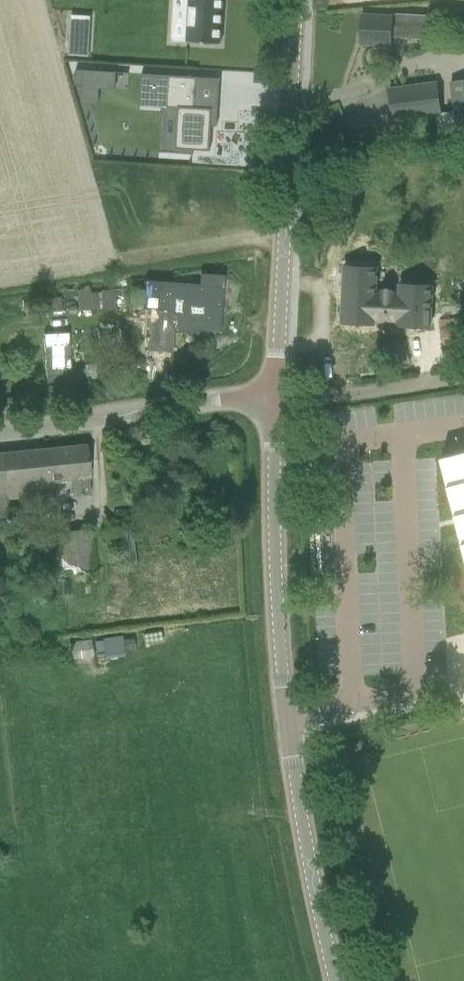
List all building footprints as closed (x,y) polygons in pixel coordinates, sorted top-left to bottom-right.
[(224,45),(226,0),(177,0),(176,10),(192,11),(190,44),(224,45)] [(72,54),(91,54),(92,14),(74,13),(72,54)] [(392,16),(362,15),(361,43),(374,44),(374,50),(390,51),(391,36),(426,38),(427,15),(393,13),(392,16)] [(82,87),(83,70),(76,70),(75,86),(82,87)] [(198,77),(142,74),(142,76),(145,76),(143,107),(178,109),(175,153),(193,154),(193,150),(210,151),(213,109),(196,108),(198,77)] [(456,121),(463,120),(463,80),(450,82),(456,121)] [(393,122),(442,115),(437,81),(388,88),(393,122)] [(376,269),(346,268),(343,321),(374,323),(375,318),(399,320),(398,325),(429,326),(431,288),(401,286),(401,298),(375,296),(376,269)] [(218,331),(222,288),(188,285),(188,290),(178,289),(176,311),(150,309),(147,350),(173,352),(174,328),(218,331)] [(60,298),(31,300),(32,315),(102,310),(101,291),(92,291),(92,289),(59,291),(60,298)] [(117,309),(116,296),(120,296),(119,290),(110,290),(101,291),(102,310),(117,309)] [(441,322),(444,344),(463,342),(463,319),(441,322)] [(46,383),(71,382),(70,369),(68,333),(43,334),(46,383)] [(86,444),(0,454),(6,498),(55,493),(53,481),(71,479),(73,494),(91,492),(89,478),(90,477),(86,444)] [(6,498),(0,454),(0,522),(9,521),(8,518),(6,498)] [(442,463),(463,552),(463,457),(442,463)] [(347,460),(347,484),(365,484),(365,500),(376,500),(376,485),(379,485),(379,460),(347,460)] [(59,541),(62,573),(96,570),(92,529),(58,532),(59,541)] [(122,634),(104,637),(107,655),(125,651),(122,634)]
